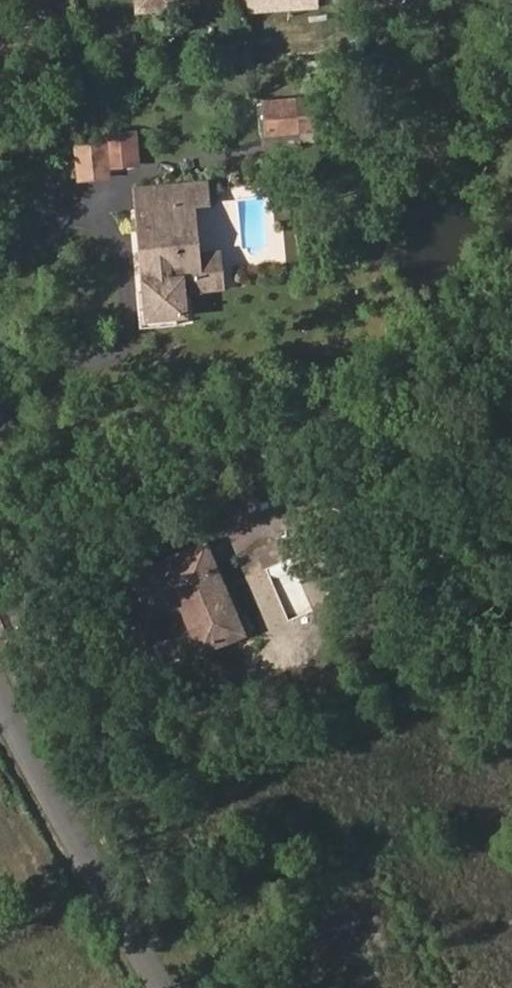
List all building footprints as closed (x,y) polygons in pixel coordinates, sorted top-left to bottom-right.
[(174,0),(137,0),(138,10),(175,7),(174,0)] [(300,130),(296,100),(283,101),(285,119),(277,120),(279,132),(300,130)] [(285,119),(283,101),(261,103),(265,133),(279,132),(277,120),(285,119)] [(108,176),(105,147),(76,150),(79,179),(108,176)] [(196,255),(192,204),(207,203),(206,185),(143,191),(145,208),(137,209),(139,231),(149,230),(153,280),(217,274),(216,253),(196,255)] [(219,288),(217,274),(153,280),(149,230),(139,231),(145,295),(219,288)] [(214,591),(205,571),(212,568),(203,548),(131,578),(147,616),(181,602),(185,601),(188,609),(185,610),(201,649),(240,633),(221,588),(214,591)] [(221,588),(212,568),(205,571),(214,591),(221,588)]
